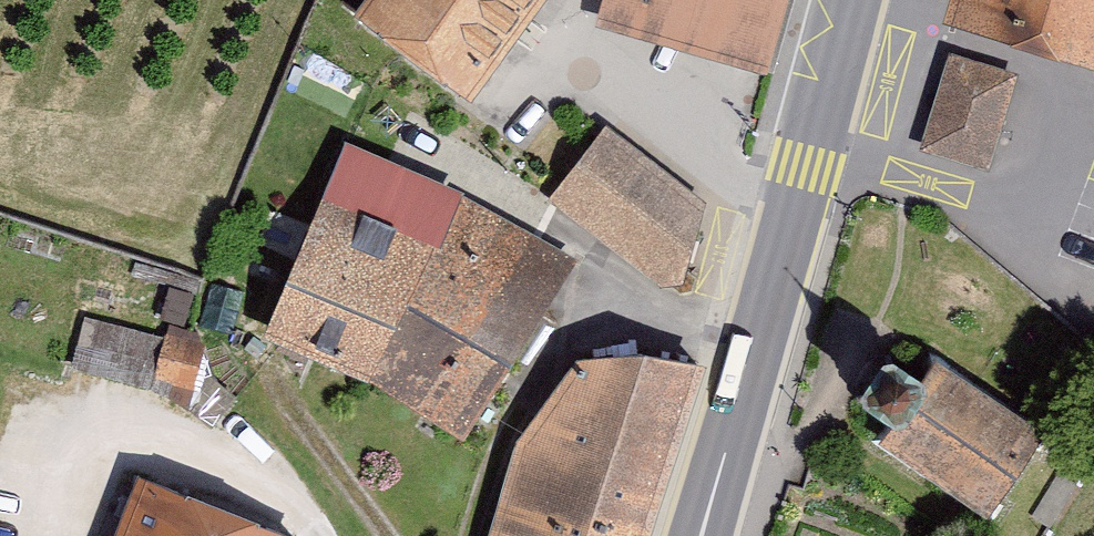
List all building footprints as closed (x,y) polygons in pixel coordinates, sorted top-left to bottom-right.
[(361,22),(468,101),(543,0),(377,0),(361,22)] [(601,30),(772,73),(790,0),(609,0),(601,30)] [(945,22),(1093,70),(1093,0),(952,0),(945,22)] [(1022,76),(949,54),(922,141),(995,163),(1022,76)] [(606,127),(558,198),(656,287),(688,287),(703,203),(606,127)] [(347,146),(267,342),(385,393),(471,435),(573,268),(347,146)] [(76,356),(194,394),(210,345),(91,307),(76,356)] [(890,425),(876,447),(988,518),(1040,436),(933,368),(922,385),(884,361),(857,404),(890,425)] [(491,535),(661,535),(713,375),(578,362),(516,442),(491,535)] [(138,467),(112,535),(304,535),(306,530),(138,467)]
